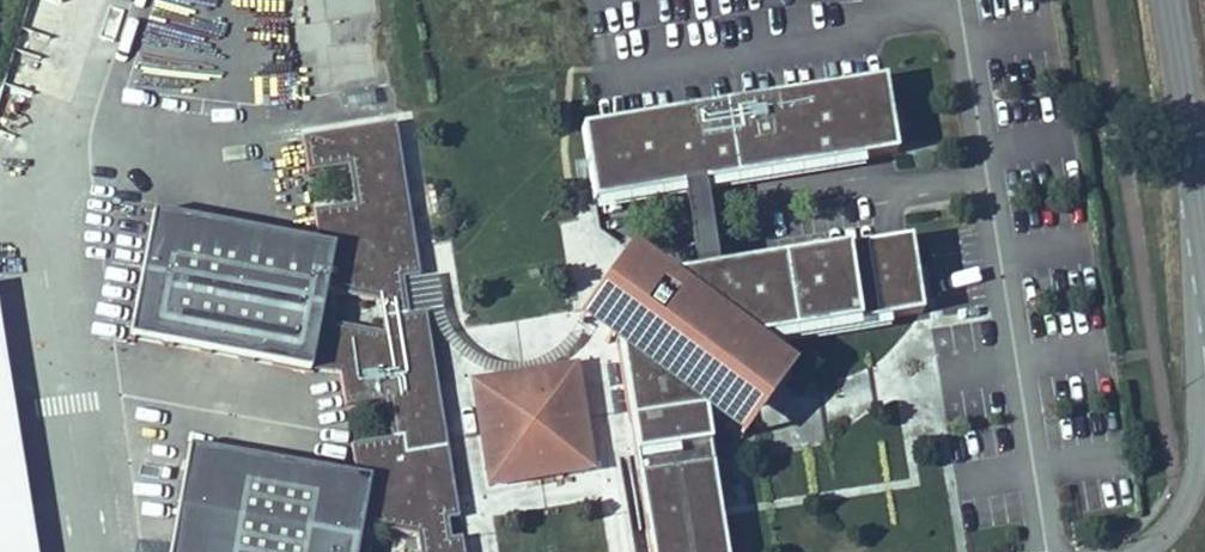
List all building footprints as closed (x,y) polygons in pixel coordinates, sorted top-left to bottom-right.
[(891,77),(592,120),(605,199),(902,150),(891,77)] [(309,143),(317,177),(354,171),(362,210),(323,214),(330,248),(161,217),(137,341),(347,378),(351,409),(392,406),(399,442),(361,450),(363,479),(196,450),(178,551),(469,551),(467,544),(456,546),(452,524),(464,522),(431,317),(415,320),(410,285),(428,282),(403,128),(309,143)] [(691,274),(644,243),(595,314),(630,343),(660,551),(732,551),(713,405),(753,434),(805,359),(779,338),(927,317),(916,238),(691,274)] [(0,342),(0,551),(35,551),(0,342)] [(515,370),(476,376),(492,477),(594,461),(579,360),(537,366),(538,377),(517,381),(515,370)] [(629,494),(605,495),(607,551),(632,551),(629,494)]
